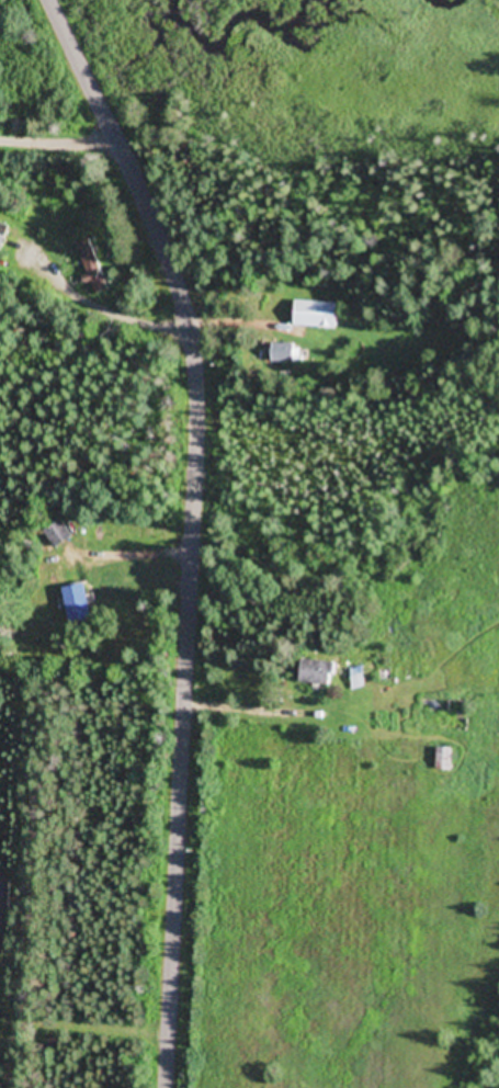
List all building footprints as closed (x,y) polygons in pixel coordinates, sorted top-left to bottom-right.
[(78,245),(91,280),(97,295),(111,290),(92,239),(78,245)] [(296,327),(341,328),(342,302),(297,301),(296,327)] [(272,361),(299,361),(299,344),(272,344),(272,361)] [(73,540),(62,518),(43,528),(54,549),(73,540)] [(62,590),(69,626),(91,621),(85,585),(62,590)] [(336,687),(339,665),(305,661),(302,682),(336,687)] [(456,749),(439,749),(439,772),(456,772),(456,749)]
